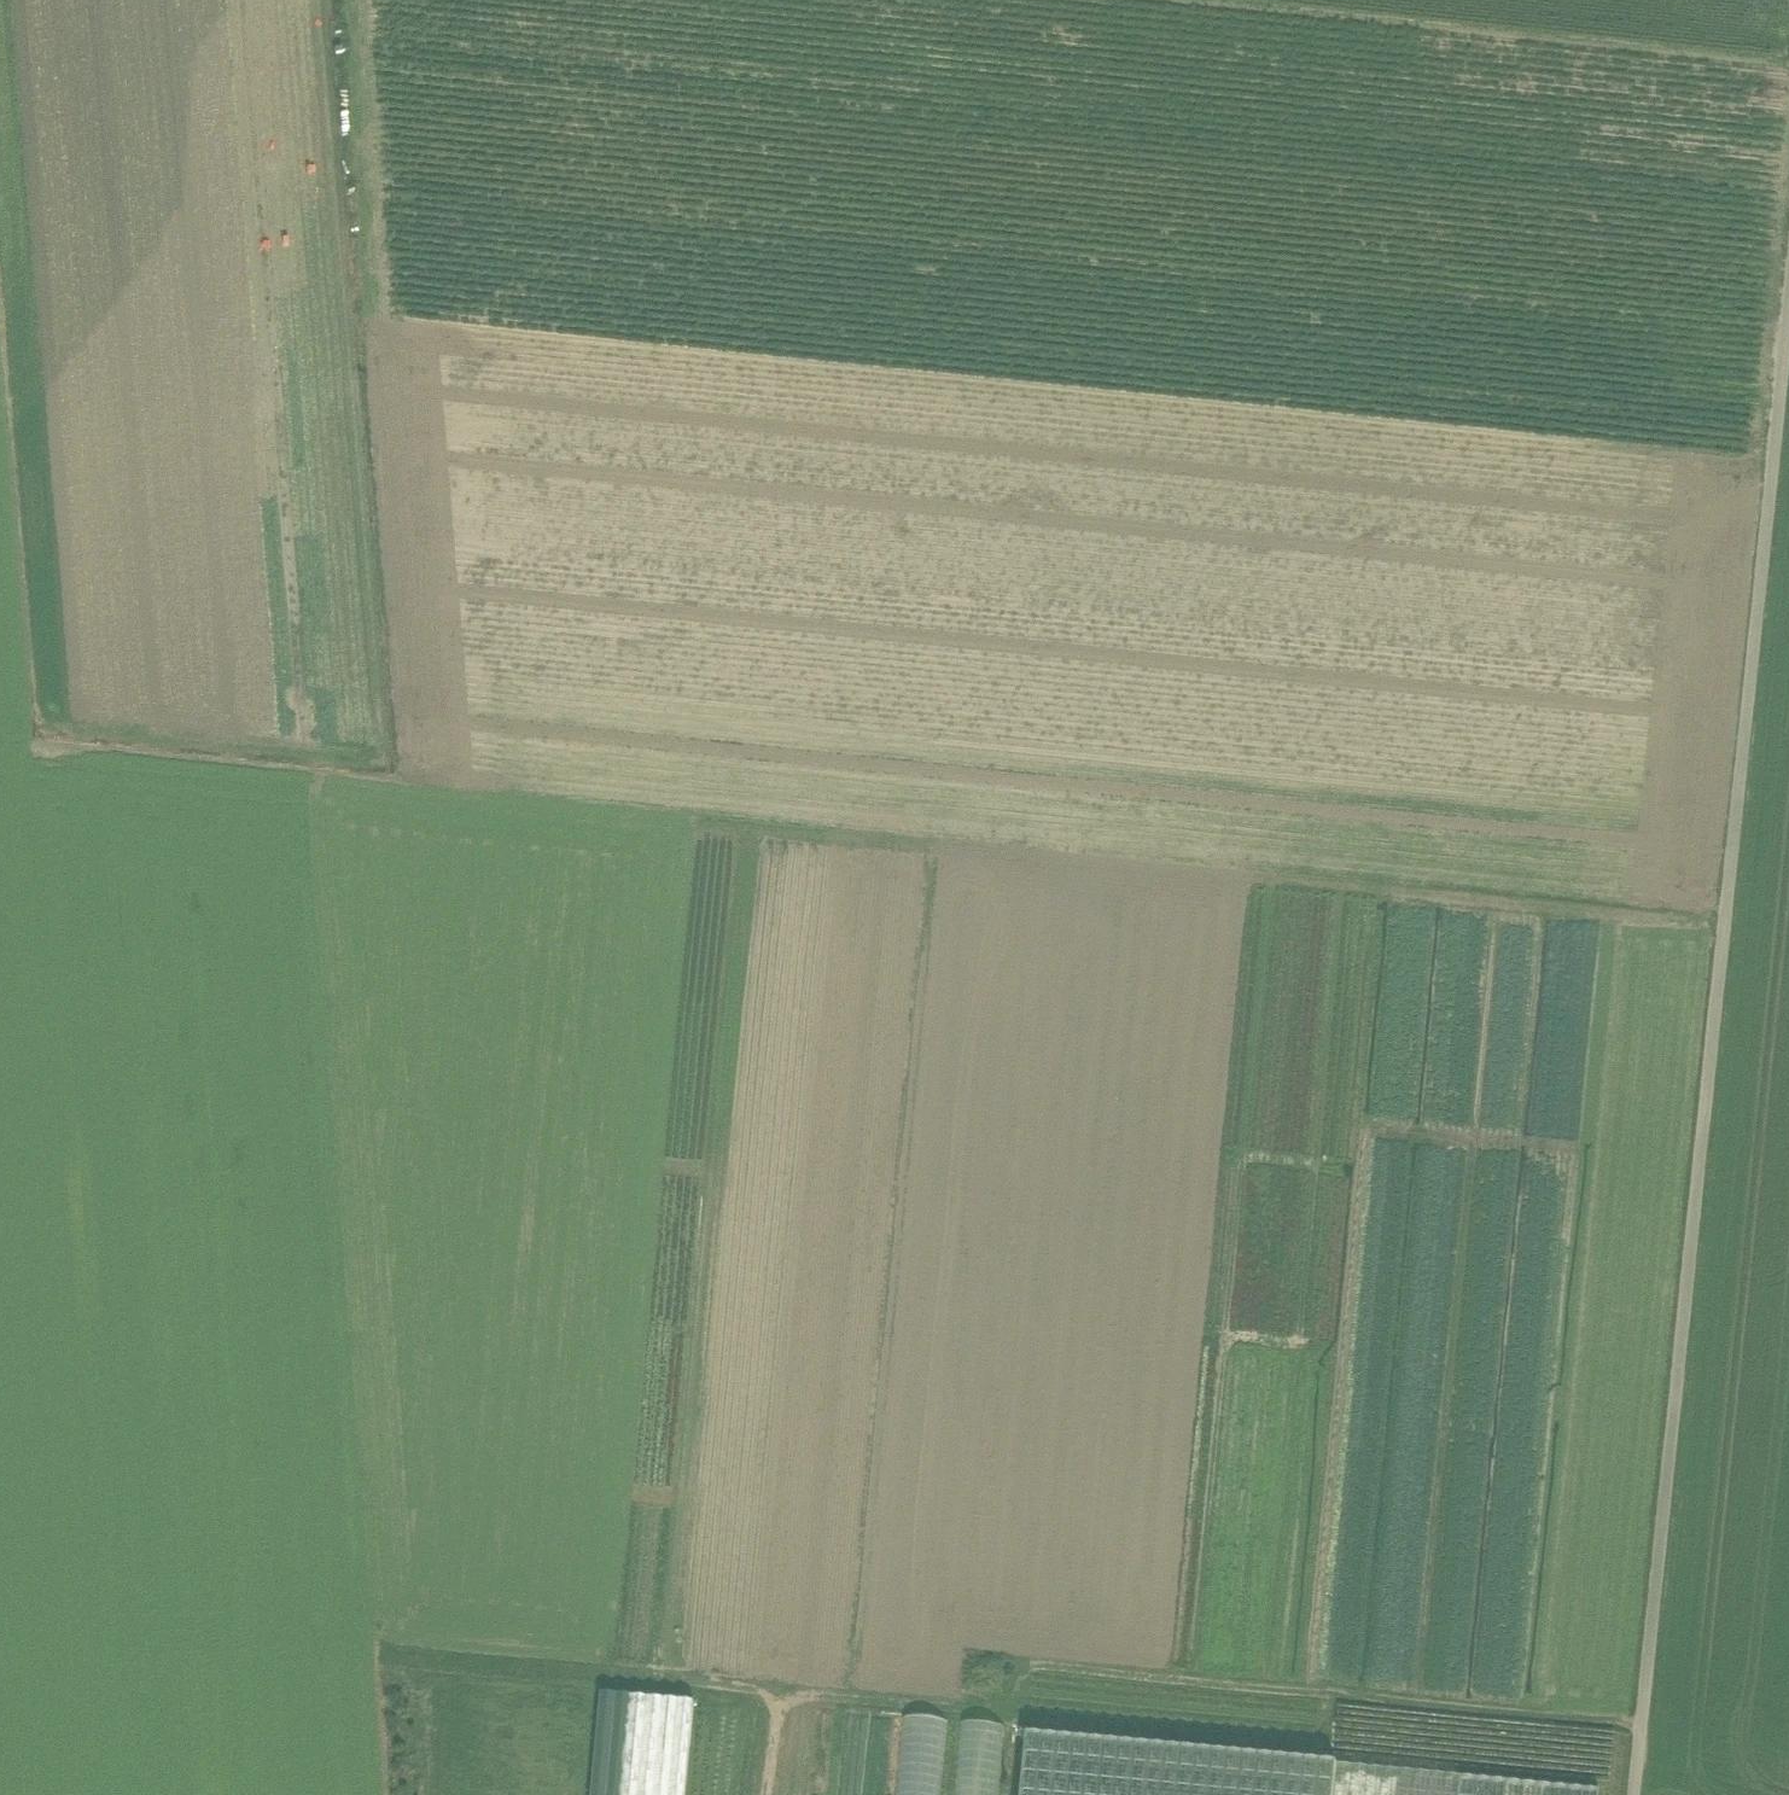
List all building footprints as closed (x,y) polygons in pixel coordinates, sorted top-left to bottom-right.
[(690,1701),(603,1694),(595,1794),(682,1794),(690,1701)] [(942,1719),(901,1718),(897,1794),(939,1794),(942,1719)] [(978,1726),(972,1794),(1019,1794),(1025,1731),(978,1726)] [(1036,1732),(1030,1794),(1077,1794),(1082,1736),(1036,1732)] [(1094,1737),(1088,1794),(1135,1794),(1140,1741),(1094,1737)] [(1152,1742),(1147,1794),(1194,1794),(1198,1747),(1152,1742)] [(1337,1768),(1335,1794),(1600,1794),(1337,1768)]
